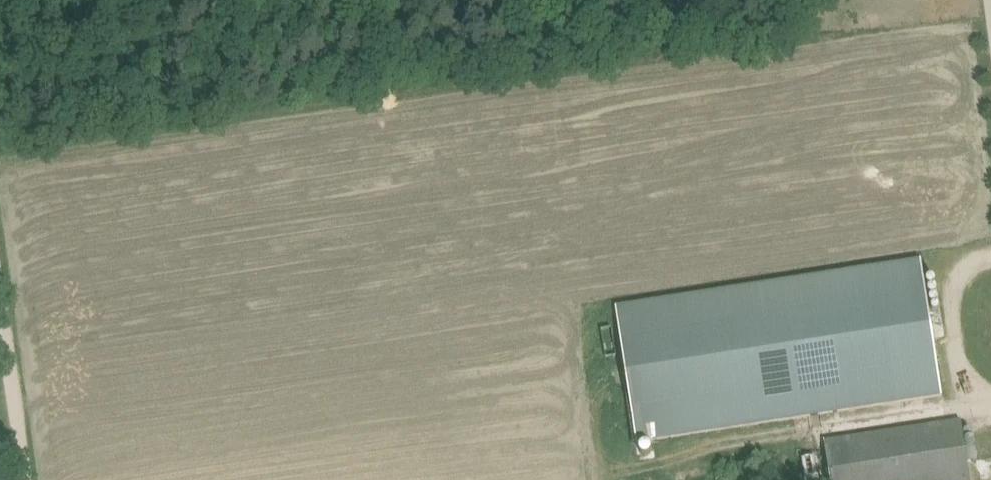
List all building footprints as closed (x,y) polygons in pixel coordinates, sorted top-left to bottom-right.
[(922,259),(617,306),(637,442),(943,395),(922,259)] [(962,421),(825,442),(831,479),(971,479),(962,421)]
